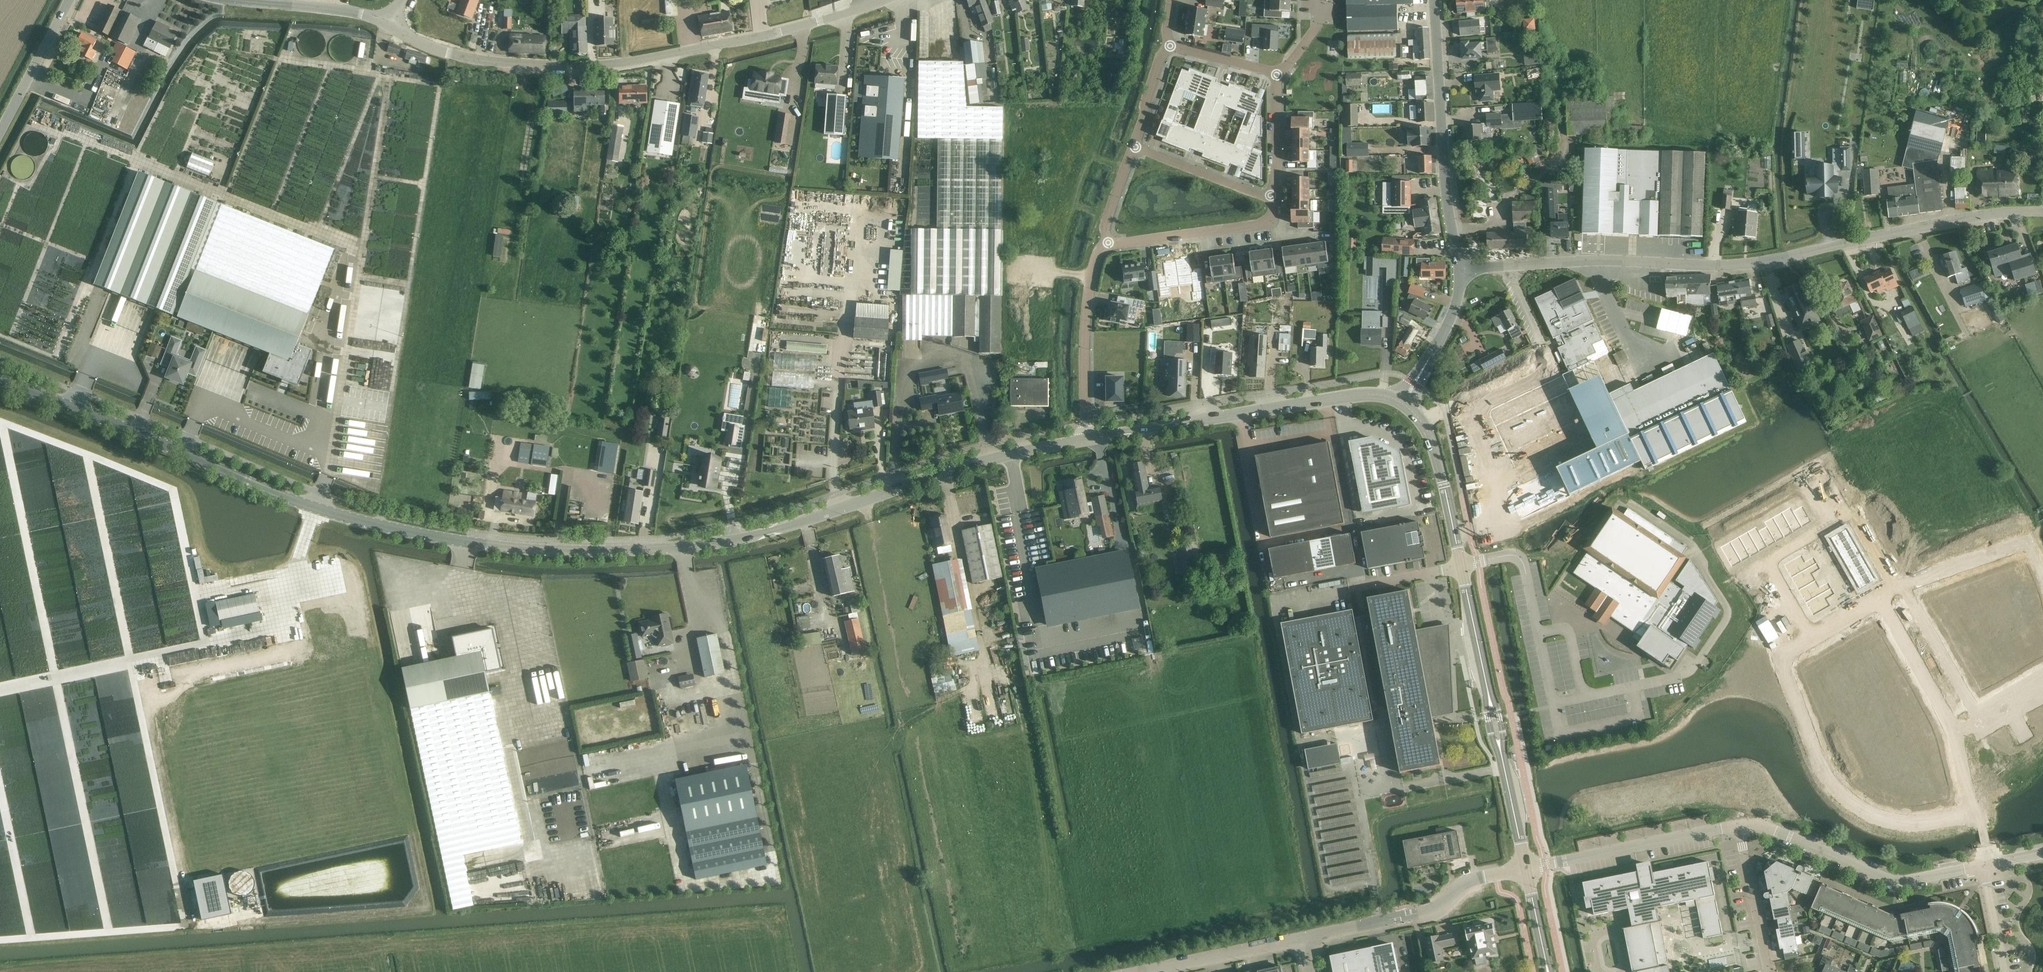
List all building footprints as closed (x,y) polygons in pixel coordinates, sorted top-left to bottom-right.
[(461,1),(456,13),(472,19),(479,0),(478,0),(459,0),(461,1)] [(977,14),(982,27),(983,27),(985,32),(992,30),(990,25),(994,23),(985,2),(984,2),(983,0),(966,0),(969,7),(970,7),(973,14),(975,15),(977,14)] [(1012,12),(1016,11),(1015,9),(1013,3),(1018,1),(1017,0),(1007,0),(1012,12)] [(1018,1),(1013,3),(1015,9),(1016,11),(1017,13),(1027,9),(1025,5),(1023,0),(1017,0),(1018,1)] [(1041,11),(1051,10),(1050,0),(1040,0),(1041,11)] [(1266,10),(1265,17),(1282,18),(1283,12),(1291,12),(1291,1),(1271,0),(1270,10),(1266,10)] [(1347,32),(1398,30),(1397,5),(1412,5),(1412,0),(1347,0),(1347,32)] [(1458,12),(1467,11),(1467,18),(1476,17),(1476,10),(1483,10),(1483,9),(1485,9),(1486,8),(1486,3),(1484,2),(1482,2),(1482,0),(1457,0),(1458,12)] [(1857,7),(1874,9),(1875,0),(1858,0),(1857,7)] [(990,2),(992,16),(1000,15),(998,1),(990,2)] [(1245,16),(1247,3),(1240,2),(1238,15),(1245,16)] [(108,5),(96,30),(110,36),(121,11),(108,5)] [(1187,16),(1186,21),(1206,24),(1208,10),(1190,7),(1189,16),(1187,16)] [(128,45),(140,20),(121,11),(110,36),(128,45)] [(729,11),(698,16),(701,36),(733,31),(729,11)] [(586,24),(586,16),(562,16),(562,29),(570,29),(571,54),(587,54),(587,44),(587,24),(586,24)] [(595,20),(595,35),(596,45),(613,45),(613,39),(615,39),(615,31),(612,31),(612,19),(595,20)] [(1461,36),(1471,35),(1481,34),(1481,32),(1485,32),(1484,27),(1480,27),(1480,20),(1459,22),(1461,36)] [(1186,35),(1204,38),(1206,24),(1186,21),(1185,26),(1187,26),(1186,35)] [(147,36),(143,45),(154,51),(158,42),(170,48),(177,34),(166,28),(166,27),(157,22),(149,37),(147,36)] [(1253,25),(1252,38),(1264,38),(1264,50),(1278,51),(1279,26),(1253,25)] [(1225,41),(1237,42),(1243,43),(1245,31),(1227,28),(1227,31),(1225,41)] [(1430,59),(1428,28),(1415,29),(1416,39),(1408,40),(1408,46),(1419,45),(1420,54),(1414,54),(1414,60),(1430,59)] [(1396,56),(1396,45),(1396,32),(1347,33),(1348,57),(1396,56)] [(86,57),(92,60),(96,52),(92,50),(96,40),(82,33),(77,43),(83,46),(79,54),(81,54),(81,57),(84,58),(86,57)] [(509,42),(509,52),(544,54),(545,44),(545,36),(510,34),(509,42)] [(1497,53),(1496,38),(1486,38),(1486,42),(1479,42),(1480,44),(1469,45),(1468,43),(1462,43),(1463,51),(1460,51),(1461,58),(1463,58),(1463,59),(1480,57),(1479,51),(1488,50),(1489,54),(1497,53)] [(982,43),(964,45),(970,105),(983,104),(980,80),(986,79),(982,43)] [(389,44),(387,50),(399,54),(401,47),(389,44)] [(1223,44),(1222,53),(1231,56),(1232,52),(1233,46),(1223,44)] [(123,46),(115,63),(127,69),(135,52),(123,46)] [(427,56),(405,50),(403,57),(405,58),(405,59),(409,60),(408,63),(415,64),(416,61),(425,64),(425,62),(428,63),(429,58),(427,58),(427,56)] [(1524,52),(1525,65),(1539,64),(1537,51),(1524,52)] [(1002,140),(1002,108),(999,108),(966,107),(963,62),(918,62),(918,139),(938,139),(938,229),(911,229),(911,295),(903,295),(902,341),(921,341),(922,336),(954,336),(979,336),(979,353),(1000,353),(1002,140)] [(815,83),(815,88),(835,90),(835,85),(836,85),(837,67),(816,66),(815,83)] [(1538,67),(1527,70),(1529,79),(1540,77),(1538,67)] [(1183,69),(1170,102),(1180,106),(1186,91),(1196,95),(1204,74),(1194,70),(1193,73),(1189,72),(1183,69)] [(744,88),(742,100),(765,103),(765,102),(780,104),(781,96),(786,97),(789,79),(781,78),(782,76),(774,75),(774,73),(759,70),(759,72),(753,72),(752,76),(751,80),(748,79),(747,88),(744,88)] [(1398,81),(1412,80),(1412,71),(1398,72),(1398,81)] [(691,104),(690,106),(703,108),(703,106),(704,106),(708,75),(695,73),(691,104)] [(1346,86),(1361,86),(1361,73),(1346,74),(1346,86)] [(1204,74),(1196,95),(1206,99),(1200,114),(1211,118),(1223,85),(1223,86),(1224,85),(1213,81),(1214,78),(1204,74)] [(1475,76),(1476,86),(1476,92),(1479,92),(1480,101),(1493,100),(1493,90),(1500,90),(1499,74),(1475,76)] [(858,158),(898,161),(899,140),(904,79),(864,76),(858,151),(858,158)] [(1415,77),(1417,100),(1423,99),(1423,100),(1433,99),(1432,76),(1422,77),(1415,77)] [(1223,85),(1211,118),(1221,122),(1226,106),(1236,110),(1244,90),(1230,84),(1229,87),(1224,85),(1223,86),(1223,85)] [(619,87),(619,97),(619,104),(622,104),(622,106),(625,106),(625,104),(646,103),(645,86),(619,87)] [(604,89),(589,90),(589,106),(601,105),(601,115),(608,115),(607,105),(605,105),(604,89)] [(589,90),(573,90),(574,112),(586,111),(586,106),(589,106),(589,90)] [(1244,90),(1236,110),(1246,114),(1241,129),(1250,133),(1257,115),(1263,100),(1257,98),(1258,95),(1244,90)] [(824,134),(844,135),(847,96),(827,95),(824,134)] [(1608,96),(1568,97),(1569,134),(1609,133),(1609,136),(1644,138),(1645,126),(1616,124),(1616,117),(1615,117),(1615,96),(1608,96)] [(548,101),(548,114),(567,114),(567,101),(548,101)] [(656,102),(649,147),(674,150),(680,105),(656,102)] [(1163,141),(1174,146),(1183,125),(1175,122),(1180,106),(1170,102),(1157,136),(1164,138),(1163,141)] [(1417,104),(1417,122),(1434,121),(1433,103),(1417,104)] [(1514,120),(1542,118),(1541,103),(1513,105),(1514,120)] [(1345,126),(1357,126),(1357,106),(1345,106),(1345,126)] [(1292,129),(1293,129),(1309,129),(1310,129),(1310,118),(1314,118),(1314,112),(1300,112),(1300,117),(1292,117),(1292,129)] [(780,114),(775,142),(786,144),(790,116),(780,114)] [(1183,125),(1174,146),(1186,150),(1188,147),(1198,151),(1211,118),(1200,114),(1195,130),(1183,125)] [(1467,125),(1468,141),(1480,140),(1481,143),(1493,143),(1492,127),(1502,127),(1501,114),(1486,115),(1487,123),(1481,124),(1467,125)] [(684,115),(681,136),(683,136),(682,144),(685,145),(682,165),(692,166),(694,152),(692,152),(694,138),(696,138),(699,118),(684,115)] [(1250,133),(1238,166),(1248,170),(1247,173),(1262,179),(1262,155),(1247,150),(1250,142),(1255,143),(1258,136),(1262,136),(1262,117),(1257,115),(1250,133)] [(1211,118),(1198,151),(1208,155),(1207,158),(1217,162),(1225,141),(1214,137),(1221,122),(1211,118)] [(1912,124),(1902,166),(1913,169),(1913,172),(1914,179),(1938,176),(1936,154),(1939,155),(1944,132),(1946,126),(1932,122),(1930,129),(1913,124),(1912,124)] [(613,126),(607,161),(618,163),(620,147),(623,128),(613,126)] [(1503,137),(1519,136),(1518,127),(1502,128),(1503,137)] [(1225,141),(1217,162),(1226,166),(1228,163),(1238,166),(1250,133),(1241,129),(1235,145),(1225,141)] [(1293,129),(1293,140),(1309,140),(1309,129),(1293,129)] [(1413,146),(1430,145),(1429,129),(1408,130),(1409,145),(1413,145),(1413,146)] [(1804,139),(1793,139),(1793,158),(1804,158),(1804,139)] [(1293,140),(1293,151),(1309,151),(1309,140),(1293,140)] [(1368,143),(1347,144),(1348,158),(1369,157),(1368,143)] [(1815,176),(1807,176),(1808,194),(1816,194),(1816,197),(1835,197),(1834,194),(1837,194),(1837,171),(1850,171),(1850,147),(1841,147),(1841,149),(1841,163),(1832,163),(1832,166),(1815,166),(1815,167),(1815,176)] [(1950,173),(1968,173),(1969,149),(1963,148),(1963,158),(1950,157),(1950,173)] [(1681,237),(1703,237),(1705,152),(1595,150),(1585,149),(1582,233),(1613,234),(1615,234),(1639,234),(1639,235),(1659,236),(1660,227),(1681,228),(1681,237)] [(2017,149),(1996,149),(1996,161),(2017,161),(2017,149)] [(1309,162),(1309,151),(1293,151),(1293,162),(1309,162)] [(1536,151),(1526,156),(1531,166),(1541,160),(1536,151)] [(192,153),(186,168),(209,177),(214,162),(192,153)] [(1418,163),(1418,174),(1432,173),(1432,156),(1410,157),(1411,163),(1418,163)] [(1377,163),(1367,165),(1369,171),(1378,169),(1377,163)] [(1879,188),(1878,168),(1863,169),(1864,195),(1877,194),(1877,188),(1879,188)] [(1978,172),(1978,186),(1978,196),(1986,196),(1986,197),(2000,196),(2017,195),(2016,185),(2016,178),(2017,178),(2016,170),(2000,170),(1978,172)] [(177,317),(270,354),(263,372),(282,380),(281,382),(288,385),(289,382),(298,386),(312,351),(297,345),(300,336),(334,249),(222,205),(138,172),(94,284),(177,317)] [(1906,184),(1884,188),(1888,218),(1890,218),(1943,210),(1938,176),(1914,179),(1913,172),(1905,174),(1906,184)] [(1293,178),(1293,189),(1309,189),(1309,178),(1293,178)] [(1393,206),(1411,206),(1411,181),(1393,182),(1393,206)] [(1309,200),(1309,189),(1293,189),(1293,200),(1309,200)] [(1558,189),(1543,189),(1544,220),(1551,219),(1552,237),(1568,237),(1567,216),(1567,214),(1559,214),(1558,204),(1558,189)] [(1723,195),(1721,208),(1730,209),(1732,196),(1729,196),(1723,195)] [(1425,200),(1419,200),(1424,235),(1430,234),(1440,233),(1435,198),(1425,200)] [(1971,208),(1970,199),(1955,200),(1955,208),(1971,208)] [(1293,200),(1293,211),(1309,211),(1309,200),(1293,200)] [(1526,222),(1539,222),(1538,202),(1513,203),(1514,232),(1488,233),(1488,249),(1527,248),(1526,222)] [(1738,210),(1737,226),(1736,236),(1755,237),(1757,204),(1748,203),(1748,209),(1739,208),(1738,210)] [(1300,223),(1300,228),(1314,228),(1314,222),(1310,222),(1310,211),(1309,211),(1293,211),(1292,211),(1292,223),(1300,223)] [(1329,222),(1329,231),(1338,231),(1338,222),(1337,222),(1337,214),(1331,214),(1331,222),(1329,222)] [(495,235),(494,256),(500,256),(502,236),(495,235)] [(1382,253),(1414,255),(1415,240),(1383,237),(1382,253)] [(1356,251),(1356,238),(1346,238),(1346,243),(1346,251),(1351,251),(1356,251)] [(1326,242),(1315,243),(1318,264),(1316,264),(1317,270),(1331,268),(1330,260),(1328,260),(1326,242)] [(1315,243),(1304,245),(1307,265),(1316,264),(1318,264),(1315,243)] [(1988,253),(1995,276),(2012,271),(2015,281),(2036,274),(2030,255),(2021,257),(2017,244),(1988,253)] [(1304,245),(1294,246),(1297,267),(1307,265),(1304,245)] [(1294,246),(1283,248),(1286,268),(1297,267),(1294,246)] [(1273,249),(1262,251),(1265,276),(1283,274),(1282,261),(1274,262),(1273,249)] [(1252,265),(1245,266),(1247,279),(1265,276),(1262,251),(1250,252),(1252,265)] [(1955,275),(1958,284),(1970,280),(1966,268),(1961,269),(1956,252),(1941,256),(1944,266),(1948,277),(1955,275)] [(887,290),(900,291),(903,256),(890,255),(887,290)] [(1233,255),(1222,257),(1225,282),(1243,279),(1241,267),(1235,268),(1233,255)] [(1212,271),(1205,272),(1207,284),(1225,282),(1222,257),(1210,258),(1212,271)] [(1364,257),(1364,270),(1366,270),(1366,276),(1380,276),(1380,268),(1387,268),(1387,285),(1396,286),(1397,257),(1379,257),(1364,257)] [(1430,258),(1416,258),(1416,266),(1422,266),(1423,272),(1430,272),(1430,277),(1436,277),(1446,277),(1446,263),(1436,263),(1430,263),(1430,258)] [(1142,264),(1122,267),(1124,283),(1147,280),(1149,292),(1157,291),(1156,281),(1155,272),(1148,273),(1143,273),(1142,264)] [(1881,273),(1880,271),(1864,279),(1870,292),(1876,289),(1878,292),(1892,285),(1892,284),(1896,282),(1890,269),(1881,273)] [(1678,306),(1689,306),(1704,306),(1704,296),(1711,296),(1710,275),(1666,276),(1667,298),(1678,297),(1678,306)] [(1738,281),(1741,301),(1741,303),(1742,307),(1756,305),(1755,295),(1751,295),(1749,279),(1738,281)] [(1593,320),(1575,281),(1535,298),(1553,339),(1555,338),(1559,346),(1558,347),(1569,371),(1589,362),(1587,357),(1596,352),(1593,344),(1603,340),(1593,320)] [(1741,301),(1738,281),(1717,284),(1721,306),(1735,304),(1735,301),(1741,301)] [(1979,284),(1961,290),(1966,306),(1969,305),(1994,297),(1990,289),(1989,289),(1986,281),(1979,284)] [(1801,282),(1785,289),(1789,299),(1787,299),(1800,330),(1821,321),(1808,290),(1805,291),(1801,282)] [(2039,294),(2035,282),(2025,285),(2029,297),(2039,294)] [(1411,283),(1408,292),(1422,298),(1426,289),(1411,283)] [(1836,301),(1831,303),(1835,311),(1849,304),(1854,314),(1863,310),(1858,300),(1855,301),(1847,283),(1832,290),(1836,301)] [(1295,284),(1287,285),(1289,292),(1296,291),(1295,284)] [(1281,288),(1272,289),(1273,297),(1282,296),(1281,288)] [(1321,291),(1311,292),(1312,298),(1312,301),(1322,301),(1322,297),(1321,291)] [(1415,302),(1411,312),(1425,319),(1431,307),(1416,300),(1417,297),(1410,294),(1408,299),(1415,302)] [(1908,298),(1902,301),(1906,310),(1896,315),(1900,323),(1905,321),(1912,336),(1924,330),(1908,298)] [(1106,311),(1104,320),(1118,323),(1118,321),(1125,322),(1125,320),(1134,322),(1136,308),(1142,309),(1144,302),(1128,299),(1127,306),(1111,303),(1109,311),(1106,311)] [(856,304),(855,318),(854,338),(886,341),(889,306),(856,304)] [(1997,305),(1990,309),(1998,324),(2005,319),(2000,310),(1997,305)] [(1153,324),(1161,324),(1160,309),(1153,309),(1153,324)] [(1495,317),(1491,319),(1496,328),(1497,327),(1500,326),(1504,324),(1507,330),(1508,330),(1512,338),(1513,339),(1523,334),(1522,332),(1515,318),(1510,309),(1495,317)] [(1362,334),(1362,344),(1381,344),(1381,327),(1387,327),(1387,318),(1382,317),(1382,311),(1372,311),(1362,311),(1362,324),(1362,327),(1362,328),(1362,334)] [(1404,313),(1399,321),(1408,326),(1413,318),(1404,313)] [(1765,316),(1769,328),(1775,326),(1772,314),(1765,316)] [(1873,315),(1861,321),(1870,341),(1883,335),(1873,315)] [(1231,318),(1211,321),(1212,328),(1232,325),(1231,318)] [(1187,324),(1187,342),(1198,343),(1198,325),(1187,324)] [(1418,330),(1412,325),(1396,350),(1405,356),(1411,346),(1409,345),(1418,330)] [(1302,339),(1316,339),(1316,329),(1303,329),(1302,339)] [(1290,334),(1280,334),(1279,350),(1289,350),(1290,334)] [(1327,334),(1321,334),(1320,348),(1311,348),(1311,366),(1323,366),(1324,357),(1327,357),(1327,347),(1327,334)] [(1267,336),(1251,335),(1249,365),(1251,365),(1250,377),(1264,377),(1267,336)] [(163,361),(171,364),(166,378),(183,384),(187,373),(196,376),(206,351),(197,347),(190,364),(175,357),(181,341),(172,338),(163,361)] [(150,342),(145,354),(157,358),(161,347),(150,342)] [(786,351),(826,355),(827,345),(787,342),(786,351)] [(1164,354),(1183,354),(1183,342),(1165,342),(1164,354)] [(1507,359),(1502,349),(1479,360),(1485,370),(1507,359)] [(1801,349),(1788,354),(1799,376),(1811,371),(1801,349)] [(1217,353),(1216,375),(1231,376),(1233,353),(1217,353)] [(1630,437),(1631,438),(1638,453),(1646,469),(1746,421),(1714,353),(1634,391),(1631,384),(1610,394),(1630,437)] [(1186,359),(1162,359),(1161,380),(1167,381),(1167,396),(1185,397),(1186,359)] [(1672,363),(1662,369),(1664,374),(1675,369),(1672,363)] [(1578,371),(1549,382),(1543,365),(1490,384),(1501,413),(1536,400),(1532,389),(1538,387),(1552,427),(1592,412),(1578,371)] [(1443,368),(1440,381),(1447,383),(1451,370),(1443,368)] [(773,371),(772,386),(814,388),(814,372),(773,371)] [(926,372),(918,374),(921,386),(928,384),(926,372)] [(1122,377),(1106,377),(1106,402),(1122,402),(1122,377)] [(1009,407),(1048,407),(1048,379),(1009,379),(1009,407)] [(854,411),(848,412),(849,419),(850,429),(858,428),(874,426),(872,416),(872,410),(874,407),(881,406),(881,405),(885,405),(884,394),(880,394),(880,392),(872,393),(873,401),(853,403),(854,411)] [(934,394),(918,397),(921,410),(937,407),(939,415),(963,410),(959,393),(935,397),(934,394)] [(1874,396),(1877,403),(1886,399),(1883,393),(1874,396)] [(1512,433),(1545,418),(1537,400),(1504,415),(1512,433)] [(1586,440),(1614,427),(1606,410),(1578,422),(1586,440)] [(724,413),(721,431),(725,432),(723,444),(729,444),(728,447),(741,449),(745,426),(742,425),(744,417),(724,413)] [(661,417),(658,437),(664,438),(667,418),(661,417)] [(347,429),(342,466),(370,470),(372,455),(363,454),(364,444),(373,445),(373,440),(361,438),(361,434),(357,434),(356,437),(350,436),(351,430),(347,429)] [(1373,439),(1371,440),(1371,437),(1349,441),(1363,514),(1411,505),(1402,455),(1399,455),(1399,453),(1393,450),(1394,448),(1389,445),(1388,447),(1373,439)] [(599,441),(594,471),(613,474),(618,444),(599,441)] [(1256,456),(1271,537),(1344,523),(1329,442),(1256,456)] [(1552,442),(1516,456),(1527,481),(1512,487),(1516,497),(1532,490),(1542,513),(1575,500),(1552,442)] [(531,465),(547,467),(550,447),(534,445),(531,465)] [(518,463),(528,464),(531,451),(520,449),(518,463)] [(699,455),(696,473),(701,474),(699,485),(715,488),(716,480),(718,480),(719,475),(717,475),(720,459),(699,455)] [(1134,491),(1137,506),(1161,502),(1158,486),(1148,488),(1143,462),(1130,465),(1135,490),(1134,491)] [(646,469),(644,486),(653,488),(655,471),(646,469)] [(551,474),(548,494),(557,495),(559,475),(551,474)] [(1068,490),(1059,492),(1061,502),(1065,519),(1071,518),(1077,517),(1094,513),(1095,516),(1106,514),(1102,495),(1092,497),(1093,501),(1086,503),(1080,478),(1066,481),(1068,490)] [(520,500),(521,494),(504,491),(503,498),(496,497),(494,510),(533,516),(536,502),(535,502),(537,494),(528,492),(526,501),(520,500)] [(643,493),(628,491),(623,522),(638,524),(643,493)] [(1803,505),(1793,511),(1802,527),(1812,522),(1803,505)] [(1588,551),(1573,573),(1596,588),(1586,604),(1597,611),(1608,619),(1610,616),(1611,617),(1635,633),(1642,638),(1640,642),(1637,646),(1672,669),(1675,664),(1686,649),(1689,644),(1695,648),(1700,640),(1698,639),(1713,617),(1715,618),(1721,610),(1715,606),(1718,602),(1705,581),(1690,559),(1690,560),(1689,558),(1687,556),(1686,558),(1683,556),(1682,555),(1684,552),(1687,548),(1634,512),(1630,517),(1624,513),(1623,515),(1612,508),(1611,507),(1584,548),(1588,551)] [(1627,508),(1624,513),(1630,517),(1634,512),(1627,508)] [(1793,511),(1784,516),(1794,533),(1794,532),(1802,527),(1793,511)] [(1258,515),(1260,532),(1269,530),(1266,514),(1258,515)] [(931,518),(933,528),(937,547),(942,546),(943,553),(952,552),(951,545),(945,515),(931,518)] [(1784,516),(1775,521),(1785,538),(1794,533),(1784,516)] [(1775,521),(1767,526),(1776,542),(1784,538),(1785,538),(1775,521)] [(1413,560),(1424,559),(1426,558),(1424,549),(1426,549),(1422,531),(1420,531),(1419,522),(1406,524),(1400,525),(1362,533),(1369,569),(1407,562),(1413,561),(1413,560)] [(1719,522),(1707,528),(1710,532),(1721,526),(1719,522)] [(972,584),(1003,577),(992,524),(961,531),(972,584)] [(1767,526),(1759,531),(1768,547),(1776,542),(1767,526)] [(1848,528),(1830,538),(1836,547),(1853,537),(1848,528)] [(1759,531),(1750,535),(1760,552),(1760,551),(1768,547),(1759,531)] [(1344,555),(1346,565),(1356,563),(1351,534),(1330,538),(1334,557),(1344,555)] [(1750,535),(1741,540),(1751,557),(1760,552),(1750,535)] [(1853,537),(1836,547),(1840,555),(1857,546),(1853,537)] [(1310,541),(1315,571),(1326,569),(1324,559),(1334,557),(1330,538),(1310,541)] [(1741,540),(1732,546),(1742,562),(1750,557),(1750,558),(1751,557),(1741,540)] [(1303,563),(1305,573),(1315,571),(1310,541),(1290,545),(1293,565),(1303,563)] [(1269,549),(1275,579),(1285,577),(1283,567),(1293,565),(1290,545),(1269,549)] [(1732,546),(1723,551),(1732,567),(1742,562),(1732,546)] [(1857,546),(1840,555),(1845,564),(1862,554),(1857,546)] [(1191,547),(1177,550),(1182,574),(1195,571),(1191,547)] [(1055,566),(1036,569),(1047,625),(1136,608),(1126,552),(1055,566)] [(1806,552),(1788,562),(1795,575),(1818,562),(1814,556),(1810,559),(1806,552)] [(1862,554),(1845,564),(1850,572),(1867,562),(1862,554)] [(823,559),(832,596),(854,591),(848,568),(842,570),(839,556),(823,559)] [(961,558),(932,563),(949,656),(978,651),(961,558)] [(1226,559),(1217,560),(1218,568),(1227,566),(1226,559)] [(1818,562),(1795,575),(1802,588),(1820,578),(1817,571),(1821,569),(1818,562)] [(1867,562),(1850,572),(1854,580),(1872,570),(1867,562)] [(203,569),(197,570),(200,583),(200,584),(218,580),(218,579),(217,575),(204,577),(203,569)] [(1872,570),(1854,580),(1860,589),(1877,580),(1872,570)] [(1820,578),(1802,588),(1810,601),(1832,588),(1829,582),(1824,584),(1820,578)] [(996,589),(999,603),(1009,601),(1006,587),(996,589)] [(1832,588),(1810,601),(1817,614),(1835,603),(1831,596),(1836,594),(1832,588)] [(1355,618),(1353,609),(1281,623),(1302,734),(1374,721),(1371,705),(1387,701),(1401,773),(1441,765),(1432,718),(1454,714),(1452,668),(1414,670),(1412,662),(1408,663),(1403,639),(1417,637),(1416,630),(1409,591),(1368,598),(1371,615),(1355,618)] [(254,593),(215,602),(220,622),(259,613),(254,593)] [(671,631),(668,619),(667,614),(652,617),(652,620),(639,623),(642,637),(650,635),(656,639),(658,646),(671,644),(668,632),(671,631)] [(858,619),(844,622),(852,656),(865,653),(858,619)] [(451,622),(446,624),(453,656),(458,654),(451,622)] [(1417,637),(1403,639),(1408,663),(1412,662),(1414,670),(1452,668),(1450,631),(1449,631),(1449,632),(1445,632),(1444,626),(1445,626),(1445,625),(1416,630),(1417,637)] [(820,633),(801,635),(803,647),(821,644),(820,633)] [(637,634),(626,636),(631,660),(642,658),(640,651),(638,641),(637,634)] [(696,638),(705,678),(725,674),(716,634),(696,638)] [(1131,641),(1133,649),(1142,647),(1141,639),(1131,641)] [(481,652),(402,669),(422,766),(439,841),(447,878),(467,874),(463,855),(521,843),(518,824),(502,749),(491,701),(490,693),(481,652)] [(631,682),(639,680),(647,678),(644,660),(627,663),(631,682)] [(930,673),(935,697),(944,696),(943,694),(945,693),(945,691),(949,691),(948,686),(955,685),(952,669),(930,673)] [(681,689),(695,686),(692,674),(678,677),(681,689)] [(1341,763),(1337,744),(1306,750),(1309,769),(1341,763)] [(1371,760),(1371,769),(1376,768),(1375,754),(1365,754),(1365,761),(1371,760)] [(746,765),(675,780),(685,832),(695,880),(767,865),(757,817),(746,765)] [(1341,767),(1309,773),(1310,778),(1342,772),(1341,767)] [(1351,778),(1312,786),(1314,795),(1353,787),(1351,778)] [(1354,790),(1314,797),(1316,806),(1355,799),(1354,790)] [(1355,801),(1316,809),(1318,818),(1357,810),(1355,801)] [(1357,813),(1318,821),(1320,829),(1359,822),(1357,813)] [(1360,825),(1321,833),(1322,842),(1362,834),(1360,825)] [(1403,841),(1408,868),(1462,858),(1457,831),(1403,841)] [(1362,837),(1323,845),(1325,853),(1364,846),(1362,837)] [(1364,849),(1325,857),(1327,865),(1366,858),(1364,849)] [(1367,861),(1327,868),(1329,877),(1369,870),(1367,861)] [(1583,883),(1586,897),(1584,897),(1587,909),(1593,907),(1594,915),(1629,908),(1632,927),(1623,928),(1623,929),(1624,929),(1632,971),(1636,971),(1638,971),(1670,971),(1668,965),(1660,967),(1659,965),(1669,963),(1661,922),(1662,921),(1661,921),(1659,921),(1656,908),(1686,902),(1687,901),(1688,904),(1696,902),(1697,906),(1704,939),(1723,935),(1712,881),(1715,880),(1713,868),(1710,868),(1708,862),(1653,873),(1652,869),(1651,865),(1650,865),(1639,867),(1638,868),(1639,871),(1638,871),(1583,883)] [(1774,864),(1771,862),(1766,866),(1768,869),(1765,872),(1768,890),(1772,890),(1773,898),(1770,899),(1772,910),(1791,906),(1788,892),(1792,889),(1806,895),(1809,886),(1813,877),(1802,872),(1801,875),(1793,872),(1794,869),(1777,862),(1774,864)] [(1369,873),(1330,880),(1331,885),(1370,877),(1369,873)] [(223,874),(194,880),(202,920),(232,914),(223,874)] [(1930,904),(1930,908),(1923,910),(1923,913),(1912,915),(1912,912),(1899,915),(1899,917),(1896,918),(1892,917),(1889,916),(1890,914),(1878,908),(1876,911),(1866,907),(1868,904),(1852,898),(1851,900),(1841,896),(1842,893),(1827,887),(1826,889),(1821,887),(1822,885),(1821,884),(1811,908),(1819,911),(1891,942),(1940,932),(1948,938),(1955,971),(1981,971),(1977,956),(1975,956),(1973,946),(1975,945),(1974,937),(1978,937),(1976,929),(1972,923),(1968,917),(1962,912),(1958,918),(1954,915),(1958,909),(1951,906),(1942,904),(1936,904),(1930,904)] [(529,894),(530,904),(540,904),(539,893),(529,894)] [(1807,895),(1803,904),(1809,906),(1813,898),(1807,895)] [(1805,911),(1800,905),(1791,907),(1791,906),(1772,910),(1774,920),(1777,920),(1778,924),(1792,921),(1794,921),(1796,921),(1795,918),(1792,918),(1791,914),(1805,911)] [(1795,936),(1792,921),(1778,924),(1779,929),(1776,930),(1778,940),(1795,936)] [(1494,935),(1492,924),(1466,930),(1468,940),(1470,940),(1474,958),(1475,958),(1477,966),(1487,964),(1485,956),(1497,953),(1494,942),(1495,941),(1495,937),(1494,938),(1493,935),(1494,935)] [(1816,935),(1813,942),(1820,945),(1823,938),(1816,935)] [(1430,962),(1443,960),(1438,936),(1425,938),(1430,962)] [(1796,941),(1795,936),(1778,940),(1780,949),(1783,949),(1785,960),(1800,957),(1796,941)] [(1834,941),(1828,938),(1824,947),(1830,950),(1834,941)] [(1372,948),(1377,971),(1398,971),(1393,944),(1372,948)] [(1352,953),(1356,971),(1377,971),(1372,948),(1352,953)] [(1332,957),(1335,971),(1356,971),(1352,953),(1332,957)] [(1824,955),(1822,959),(1818,968),(1824,970),(1823,971),(1835,971),(1837,969),(1831,966),(1833,959),(1824,955)] [(1407,958),(1396,960),(1399,971),(1410,971),(1407,958)] [(1898,970),(1904,971),(1914,971),(1917,965),(1903,959),(1898,970)]
